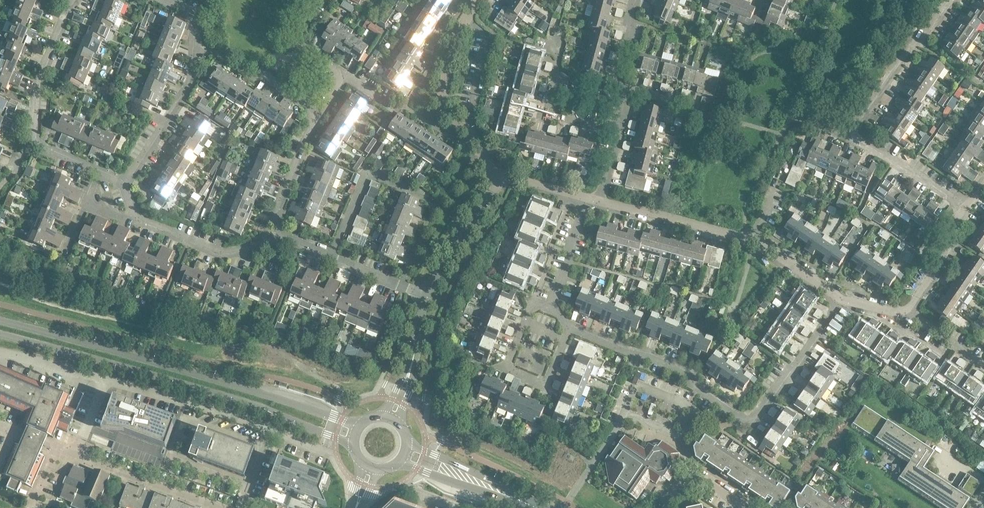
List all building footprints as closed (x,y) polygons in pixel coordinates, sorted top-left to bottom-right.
[(43,12),(34,8),(37,0),(19,0),(16,8),(41,18),(43,12)] [(99,0),(96,0),(94,5),(119,15),(124,4),(121,3),(122,0),(107,0),(106,3),(99,0)] [(450,5),(441,0),(428,0),(426,3),(429,5),(443,15),(450,5)] [(508,10),(508,11),(518,18),(522,20),(528,11),(512,0),(507,0),(506,2),(511,6),(508,10)] [(528,11),(535,2),(532,0),(512,0),(528,11)] [(610,0),(595,0),(593,7),(610,11),(612,6),(614,6),(616,1),(610,0)] [(674,14),(678,4),(669,0),(661,0),(660,3),(658,2),(656,6),(674,14)] [(693,22),(699,0),(682,0),(677,18),(693,22)] [(718,13),(723,0),(706,0),(705,2),(709,4),(707,9),(718,13)] [(716,18),(726,23),(728,17),(735,1),(732,0),(723,0),(718,13),(716,18)] [(974,5),(983,11),(983,0),(981,3),(977,1),(974,5)] [(344,1),(341,6),(352,13),(355,8),(344,1)] [(735,1),(728,17),(738,21),(746,3),(741,1),(740,3),(735,1)] [(790,8),(774,1),(769,11),(785,18),(790,8)] [(746,3),(738,21),(753,28),(757,18),(752,16),(755,10),(749,7),(750,5),(746,3)] [(112,25),(115,26),(119,15),(94,5),(92,10),(99,13),(95,23),(110,29),(112,25)] [(438,23),(443,15),(429,5),(423,14),(438,23)] [(982,23),(981,23),(983,25),(983,11),(974,5),(972,9),(975,11),(972,16),(982,23)] [(670,24),(674,14),(656,6),(654,11),(656,12),(654,18),(660,20),(658,25),(663,27),(665,23),(670,24)] [(518,18),(508,11),(508,10),(504,7),(494,22),(510,33),(517,23),(515,22),(518,18)] [(610,11),(593,7),(591,17),(610,22),(611,17),(609,17),(610,11)] [(28,30),(32,20),(39,23),(41,18),(16,8),(11,18),(14,19),(12,25),(27,31),(28,30)] [(769,11),(763,26),(768,28),(770,24),(781,28),(785,18),(769,11)] [(981,23),(982,23),(972,16),(969,13),(965,19),(961,16),(958,20),(975,32),(981,23)] [(431,33),(438,23),(423,14),(417,23),(431,33)] [(605,33),(605,31),(606,27),(609,27),(610,22),(591,17),(588,28),(593,29),(605,33)] [(165,29),(182,36),(186,25),(170,18),(165,29)] [(85,19),(83,24),(90,27),(86,37),(101,44),(103,39),(106,40),(110,29),(95,23),(85,19)] [(331,24),(322,38),(327,42),(323,49),(327,52),(341,30),(344,25),(334,19),(331,24)] [(958,20),(956,24),(959,26),(956,31),(969,41),(973,43),(979,34),(975,32),(958,20)] [(414,27),(411,32),(425,42),(431,33),(417,23),(414,27)] [(24,46),(28,37),(35,40),(38,34),(28,30),(27,31),(12,25),(8,34),(7,34),(5,35),(4,37),(5,39),(9,40),(24,46)] [(341,50),(350,36),(353,32),(345,26),(342,31),(341,30),(327,52),(331,54),(335,47),(341,50)] [(161,39),(178,46),(182,36),(165,29),(161,39)] [(605,31),(605,33),(593,29),(590,39),(609,44),(611,40),(608,39),(610,33),(605,31)] [(408,44),(408,43),(420,51),(420,50),(425,42),(408,30),(405,35),(408,37),(404,42),(408,44)] [(949,34),(946,38),(963,50),(966,52),(973,43),(969,41),(956,31),(952,36),(949,34)] [(73,39),(83,43),(79,53),(92,58),(94,53),(97,54),(101,44),(86,37),(76,33),(73,39)] [(341,61),(345,64),(359,42),(350,36),(341,50),(345,54),(341,61)] [(943,42),(947,44),(943,50),(960,61),(966,52),(963,50),(946,38),(943,42)] [(173,56),(178,46),(161,39),(157,49),(173,56)] [(609,44),(590,39),(587,50),(604,54),(606,49),(608,49),(609,44)] [(9,40),(4,51),(1,52),(0,55),(5,57),(18,62),(22,52),(31,56),(34,50),(24,46),(9,40)] [(420,51),(408,43),(408,44),(404,42),(403,41),(397,49),(402,52),(424,67),(427,63),(419,58),(423,53),(420,50),(420,51)] [(353,59),(359,63),(369,48),(359,42),(345,64),(349,66),(353,59)] [(169,65),(170,65),(173,56),(157,49),(153,58),(152,58),(169,65)] [(526,50),(523,60),(540,65),(543,54),(526,50)] [(604,54),(587,50),(584,60),(604,65),(605,60),(603,60),(604,54)] [(402,52),(396,61),(411,71),(414,66),(422,71),(424,67),(402,52)] [(75,62),(65,58),(63,65),(88,75),(93,64),(90,62),(92,58),(79,53),(75,62)] [(637,66),(632,64),(631,70),(646,74),(650,57),(640,54),(637,66)] [(21,82),(23,76),(14,71),(18,62),(5,57),(2,56),(0,60),(0,73),(21,82)] [(371,71),(377,61),(371,57),(364,67),(371,71)] [(656,76),(661,59),(650,57),(646,74),(656,76)] [(170,65),(169,65),(152,58),(148,69),(153,71),(177,81),(179,76),(171,72),(173,66),(170,65)] [(667,79),(672,62),(661,59),(656,76),(667,79)] [(916,63),(938,78),(944,68),(931,59),(927,65),(919,59),(916,63)] [(540,65),(523,60),(520,71),(537,76),(540,65)] [(586,72),(585,77),(590,78),(591,74),(598,76),(600,70),(602,70),(604,65),(584,60),(581,71),(586,72)] [(396,61),(390,70),(412,85),(415,81),(407,76),(411,71),(396,61)] [(678,82),(682,65),(672,62),(667,79),(678,82)] [(932,87),(938,78),(916,63),(914,67),(922,72),(919,77),(932,87)] [(81,84),(84,85),(88,75),(63,65),(61,69),(70,73),(66,83),(79,89),(81,84)] [(688,85),(693,68),(682,65),(678,82),(688,85)] [(693,68),(688,85),(698,87),(699,88),(702,76),(704,76),(705,71),(703,71),(693,68)] [(227,75),(218,69),(214,74),(209,71),(200,85),(214,95),(218,90),(217,90),(227,75)] [(412,85),(390,70),(384,80),(399,90),(402,84),(410,89),(412,85)] [(177,81),(153,71),(148,81),(165,87),(167,81),(175,85),(177,81)] [(537,76),(520,71),(517,82),(534,86),(537,76)] [(5,93),(9,83),(19,87),(21,82),(0,73),(0,91),(5,93)] [(226,96),(236,81),(227,75),(217,90),(218,90),(226,96)] [(702,76),(699,88),(698,87),(697,92),(714,97),(719,78),(707,75),(707,77),(704,76),(702,76)] [(904,80),(926,96),(932,87),(919,77),(915,82),(907,77),(904,80)] [(920,105),(920,104),(926,96),(904,80),(901,84),(910,90),(906,96),(910,98),(920,105)] [(144,90),(169,100),(171,96),(163,92),(165,87),(148,81),(144,90)] [(245,87),(236,81),(226,96),(235,102),(245,87)] [(534,86),(517,82),(515,91),(526,95),(526,96),(531,97),(534,86)] [(490,85),(487,95),(492,96),(493,92),(494,92),(496,86),(490,85)] [(254,93),(255,93),(245,108),(254,114),(271,89),(267,86),(262,93),(256,89),(254,93)] [(245,108),(255,93),(254,93),(245,87),(235,102),(245,108)] [(134,103),(148,109),(150,105),(156,107),(159,101),(167,104),(169,100),(144,90),(140,88),(134,103)] [(959,88),(954,95),(958,98),(963,91),(959,88)] [(265,117),(275,102),(270,98),(275,91),(271,89),(254,114),(263,120),(265,117)] [(526,95),(515,91),(510,90),(507,101),(523,105),(526,96),(526,95)] [(346,104),(361,113),(367,104),(352,95),(346,104)] [(895,101),(917,116),(924,107),(920,104),(920,105),(910,98),(907,103),(898,97),(895,101)] [(952,97),(946,105),(952,109),(958,101),(952,97)] [(280,105),(275,102),(265,117),(274,122),(289,100),(285,98),(280,105)] [(942,98),(938,104),(942,107),(946,101),(942,98)] [(3,120),(4,119),(8,110),(15,112),(17,106),(0,99),(0,118),(3,120)] [(293,114),(288,110),(293,103),(289,100),(274,122),(288,131),(294,122),(290,119),(293,114)] [(523,105),(507,101),(504,111),(521,116),(523,105)] [(898,116),(911,125),(917,116),(895,101),(893,105),(901,110),(898,116)] [(973,111),(983,119),(983,106),(983,105),(979,102),(977,106),(973,111)] [(206,108),(199,104),(197,108),(203,112),(206,108)] [(340,113),(355,123),(361,113),(346,104),(340,113)] [(658,110),(660,105),(655,104),(653,108),(646,106),(645,112),(642,112),(641,117),(660,122),(663,111),(658,110)] [(485,107),(483,114),(490,116),(492,109),(485,107)] [(964,119),(967,111),(956,108),(955,111),(949,109),(943,123),(951,126),(955,115),(964,119)] [(521,116),(504,111),(501,122),(518,127),(521,116)] [(967,120),(970,123),(983,132),(983,119),(973,111),(970,116),(967,120)] [(340,113),(334,122),(349,132),(352,134),(359,125),(355,123),(340,113)] [(399,136),(408,121),(398,115),(386,133),(396,139),(399,136)] [(883,119),(905,134),(911,125),(898,116),(894,120),(886,115),(883,119)] [(74,120),(64,116),(62,119),(57,117),(52,129),(62,133),(58,143),(64,146),(74,120)] [(186,117),(183,121),(205,136),(211,126),(197,116),(193,122),(186,117)] [(217,116),(214,120),(221,124),(223,120),(217,116)] [(641,128),(658,132),(660,122),(641,117),(640,122),(642,122),(641,128)] [(1,125),(11,129),(13,123),(4,119),(3,120),(0,118),(0,128),(1,125)] [(676,118),(674,126),(680,127),(682,120),(676,118)] [(91,125),(75,119),(74,120),(64,146),(69,148),(74,138),(84,142),(89,130),(91,125)] [(901,139),(905,134),(883,119),(881,122),(889,128),(885,134),(905,147),(908,143),(901,139)] [(227,128),(230,125),(223,120),(221,124),(227,128)] [(389,123),(385,120),(381,127),(385,129),(389,123)] [(183,121),(180,125),(188,130),(184,135),(199,145),(203,148),(209,139),(205,136),(183,121)] [(417,127),(408,121),(399,136),(407,142),(417,127)] [(352,134),(349,132),(334,122),(328,131),(343,141),(347,143),(352,134)] [(510,136),(509,140),(514,142),(518,127),(501,122),(498,133),(510,136)] [(979,141),(983,137),(983,138),(983,132),(970,123),(964,131),(979,142),(979,141)] [(931,126),(927,132),(932,135),(936,129),(931,126)] [(377,133),(380,136),(385,129),(381,127),(377,133)] [(417,127),(407,142),(405,146),(414,152),(426,133),(417,127)] [(635,138),(655,143),(658,132),(641,128),(639,133),(637,133),(635,138)] [(84,142),(93,146),(89,156),(94,158),(105,133),(94,129),(93,131),(89,130),(84,142)] [(322,140),(337,150),(343,141),(328,131),(322,140)] [(979,141),(979,142),(964,131),(958,140),(961,142),(979,155),(982,151),(979,149),(983,144),(979,141)] [(522,139),(519,149),(535,153),(540,134),(535,132),(534,135),(528,133),(526,140),(522,139)] [(94,158),(100,161),(104,151),(114,155),(119,142),(114,140),(116,137),(105,133),(94,158)] [(414,152),(423,158),(435,139),(426,133),(414,152)] [(540,134),(535,153),(545,156),(550,139),(544,137),(545,135),(540,134)] [(174,135),(171,139),(193,154),(199,145),(184,135),(181,140),(174,135)] [(793,166),(785,184),(796,188),(807,163),(818,138),(813,136),(809,146),(803,143),(796,158),(799,159),(796,168),(793,166)] [(254,142),(259,145),(263,140),(258,137),(254,142)] [(550,139),(545,156),(556,159),(561,139),(556,138),(555,140),(550,139)] [(570,144),(571,145),(568,157),(578,159),(583,140),(578,138),(577,141),(571,139),(570,144)] [(640,151),(640,149),(652,153),(655,143),(635,138),(634,142),(637,143),(635,149),(640,151)] [(818,138),(807,163),(817,167),(823,152),(818,150),(822,140),(818,138)] [(176,155),(187,163),(187,162),(193,154),(171,139),(168,143),(176,148),(172,153),(176,155)] [(435,139),(423,158),(432,164),(444,145),(435,139)] [(566,162),(568,157),(571,145),(570,144),(565,143),(566,141),(561,139),(556,159),(566,162)] [(340,152),(337,150),(322,140),(316,150),(334,162),(340,152)] [(593,163),(596,153),(591,152),(593,145),(587,144),(588,141),(583,140),(578,159),(593,163)] [(380,142),(373,153),(379,157),(386,146),(380,142)] [(931,142),(928,146),(934,150),(937,145),(931,142)] [(961,142),(955,151),(970,161),(974,157),(977,159),(979,155),(961,142)] [(444,145),(432,164),(441,170),(453,151),(444,145)] [(817,167),(815,172),(825,176),(838,147),(833,145),(829,155),(823,152),(817,167)] [(934,150),(928,146),(922,155),(927,159),(934,150)] [(838,147),(825,176),(835,181),(843,161),(838,158),(842,149),(838,147)] [(275,163),(278,157),(257,148),(253,159),(282,171),(283,166),(275,163)] [(640,149),(640,151),(639,155),(636,155),(635,160),(654,165),(657,154),(652,153),(640,149)] [(970,161),(955,151),(952,149),(946,158),(967,173),(970,168),(967,166),(970,161)] [(172,153),(166,162),(169,165),(184,175),(184,174),(189,177),(195,168),(191,165),(191,164),(187,162),(187,163),(176,155),(172,153)] [(843,161),(835,181),(844,185),(857,156),(853,154),(849,163),(843,161)] [(365,159),(361,156),(357,163),(361,165),(365,159)] [(857,156),(844,185),(854,189),(863,169),(857,167),(861,157),(857,156)] [(946,158),(940,167),(958,180),(961,174),(964,177),(967,173),(946,158)] [(282,171),(253,159),(249,169),(269,177),(272,172),(280,175),(282,171)] [(336,178),(340,168),(320,159),(317,165),(309,162),(307,166),(336,178)] [(220,164),(214,160),(210,165),(216,169),(220,164)] [(636,165),(635,170),(634,171),(646,175),(651,176),(654,165),(635,160),(633,165),(636,165)] [(228,173),(232,165),(223,162),(220,169),(228,173)] [(863,169),(854,189),(865,194),(877,164),(873,162),(868,172),(863,169)] [(184,175),(169,165),(163,174),(178,184),(184,175)] [(207,171),(213,175),(216,169),(210,165),(207,171)] [(336,178),(307,166),(305,171),(314,174),(311,180),(332,188),(336,178)] [(220,169),(216,177),(225,181),(228,173),(220,169)] [(245,179),(249,181),(273,191),(275,186),(267,183),(269,177),(249,169),(245,179)] [(646,175),(634,171),(635,170),(630,169),(625,186),(644,191),(647,180),(645,179),(646,175)] [(80,199),(82,193),(69,187),(71,181),(60,177),(61,173),(53,170),(50,178),(52,179),(50,186),(80,199)] [(157,183),(172,193),(173,192),(178,184),(163,174),(157,183)] [(899,179),(895,176),(889,185),(884,181),(875,194),(884,201),(899,179)] [(884,201),(893,207),(903,194),(897,190),(903,181),(899,179),(884,201)] [(332,188),(311,180),(309,185),(301,182),(299,186),(327,198),(332,188)] [(875,182),(873,187),(876,189),(881,181),(880,180),(875,182)] [(245,190),(245,191),(257,196),(261,198),(263,192),(272,195),(273,192),(249,181),(245,190)] [(381,191),(383,186),(372,181),(369,187),(381,191)] [(173,192),(172,193),(157,183),(152,192),(157,195),(153,200),(163,206),(169,197),(174,200),(178,195),(173,192)] [(61,204),(64,198),(78,204),(80,199),(50,186),(47,193),(50,194),(48,199),(61,204)] [(323,208),(327,198),(299,186),(297,191),(305,194),(303,200),(323,208)] [(257,196),(245,191),(245,190),(241,188),(241,189),(236,187),(231,198),(236,200),(253,207),(257,196)] [(893,207),(902,213),(917,191),(913,188),(907,197),(903,194),(893,207)] [(902,213),(911,219),(920,206),(915,202),(921,194),(917,191),(902,213)] [(403,194),(399,204),(423,215),(425,210),(417,207),(419,200),(403,194)] [(20,201),(32,204),(33,198),(22,195),(20,201)] [(334,206),(336,201),(344,205),(345,200),(333,195),(329,204),(334,206)] [(363,201),(375,206),(377,201),(365,196),(363,201)] [(196,207),(199,203),(191,198),(188,202),(196,207)] [(70,221),(73,215),(59,209),(61,204),(48,199),(46,202),(44,201),(40,208),(70,221)] [(542,226),(544,221),(554,225),(558,215),(548,211),(551,206),(534,199),(526,219),(542,226)] [(249,217),(253,207),(236,200),(232,210),(249,217)] [(319,218),(323,208),(303,200),(301,205),(293,202),(291,206),(315,216),(319,218)] [(199,203),(196,207),(195,208),(199,210),(204,203),(200,201),(199,203)] [(372,211),(375,206),(363,201),(361,207),(372,211)] [(911,219),(920,225),(935,203),(931,201),(925,209),(920,206),(911,219)] [(935,203),(920,225),(929,231),(938,218),(933,214),(939,206),(935,203)] [(399,204),(394,214),(411,221),(413,215),(421,219),(423,215),(399,204)] [(291,206),(289,211),(297,214),(294,220),(296,221),(294,225),(300,227),(302,223),(311,227),(315,216),(291,206)] [(187,218),(196,222),(200,210),(192,207),(187,218)] [(52,226),(55,220),(68,226),(70,221),(40,208),(38,215),(41,216),(39,220),(52,226)] [(204,209),(201,216),(204,217),(208,219),(211,212),(207,210),(204,209)] [(249,217),(232,210),(228,220),(244,227),(249,217)] [(790,212),(787,216),(791,219),(784,229),(789,233),(786,237),(791,240),(804,221),(790,212)] [(411,221),(394,214),(390,224),(415,234),(416,230),(408,227),(411,221)] [(876,214),(873,219),(880,224),(884,219),(876,214)] [(97,216),(91,230),(85,227),(79,244),(90,248),(102,218),(97,216)] [(357,216),(355,221),(366,226),(371,228),(373,223),(368,222),(369,221),(357,216)] [(102,234),(108,221),(102,218),(90,248),(97,251),(98,249),(103,250),(108,237),(102,234)] [(545,245),(550,235),(540,231),(542,226),(526,219),(518,240),(522,242),(534,246),(534,245),(536,241),(545,245)] [(61,243),(64,237),(50,231),(52,226),(39,220),(37,224),(34,223),(31,231),(61,243)] [(241,236),(244,227),(228,220),(224,229),(241,236)] [(364,231),(366,226),(355,221),(353,227),(364,231)] [(804,221),(791,240),(795,243),(798,239),(803,242),(813,227),(804,221)] [(606,248),(612,225),(608,223),(606,230),(600,228),(595,245),(606,248)] [(390,224),(386,234),(402,241),(405,235),(413,239),(415,234),(390,224)] [(119,225),(113,239),(108,237),(103,250),(106,252),(105,255),(112,258),(125,228),(119,225)] [(621,234),(616,232),(617,226),(612,225),(606,248),(617,251),(621,234)] [(813,227),(803,242),(807,245),(804,250),(808,252),(821,234),(813,227)] [(971,232),(983,241),(983,228),(982,227),(979,232),(974,228),(971,232)] [(124,244),(130,230),(125,228),(112,258),(119,261),(120,258),(124,259),(129,249),(130,246),(124,244)] [(895,228),(892,233),(899,237),(902,233),(895,228)] [(617,251),(627,253),(633,230),(628,229),(627,235),(621,234),(617,251)] [(638,256),(639,251),(643,239),(642,239),(637,238),(638,232),(633,230),(627,253),(638,256)] [(642,239),(643,239),(639,251),(649,254),(656,231),(651,230),(649,236),(643,234),(642,239)] [(31,231),(29,237),(31,238),(30,243),(43,248),(46,242),(59,248),(61,243),(31,231)] [(660,257),(664,240),(659,238),(660,232),(656,231),(649,254),(660,257)] [(971,232),(968,236),(973,240),(970,245),(983,255),(983,241),(971,232)] [(374,246),(378,237),(369,233),(365,241),(374,246)] [(386,234),(382,244),(406,254),(408,250),(400,246),(402,241),(386,234)] [(821,234),(808,252),(813,255),(816,251),(820,254),(830,240),(821,234)] [(670,260),(676,236),(671,235),(670,241),(664,240),(660,257),(670,260)] [(349,236),(346,242),(358,246),(360,240),(349,236)] [(681,263),(685,246),(680,244),(681,238),(676,236),(670,260),(681,263)] [(146,240),(140,237),(134,251),(129,249),(124,259),(123,262),(127,264),(126,267),(133,270),(146,240)] [(141,270),(146,272),(151,258),(145,255),(151,242),(146,240),(133,270),(140,273),(141,270)] [(830,240),(820,254),(825,257),(822,262),(826,265),(839,246),(830,240)] [(691,247),(685,246),(681,263),(691,265),(697,242),(692,241),(691,247)] [(542,267),(546,257),(537,253),(539,247),(534,245),(534,246),(522,242),(514,261),(530,268),(533,263),(542,267)] [(703,263),(702,263),(705,251),(700,250),(702,243),(697,242),(691,265),(702,268),(703,263)] [(406,254),(382,244),(378,255),(394,261),(396,255),(405,259),(406,254)] [(148,276),(156,279),(168,249),(162,246),(157,260),(151,258),(146,272),(150,273),(148,276)] [(702,263),(703,263),(708,265),(708,266),(719,269),(724,251),(707,246),(705,251),(702,263)] [(830,268),(834,263),(839,267),(849,252),(839,246),(826,265),(830,268)] [(855,270),(859,273),(872,254),(863,248),(853,262),(858,265),(855,270)] [(168,265),(173,251),(168,249),(156,279),(162,282),(164,279),(168,281),(174,267),(168,265)] [(871,275),(881,260),(872,254),(859,273),(863,276),(866,271),(871,275)] [(965,265),(981,276),(983,273),(983,264),(973,257),(970,262),(968,261),(965,265)] [(877,285),(890,266),(881,260),(871,275),(876,278),(873,282),(877,285)] [(203,263),(198,261),(194,271),(184,267),(178,279),(183,281),(182,284),(193,289),(203,263)] [(530,268),(514,261),(506,282),(522,288),(524,283),(534,287),(538,277),(528,273),(530,268)] [(213,285),(212,285),(215,280),(214,279),(205,276),(209,266),(203,263),(193,289),(203,293),(205,290),(210,292),(213,285)] [(962,269),(964,271),(961,275),(975,285),(981,276),(965,265),(962,269)] [(215,280),(212,285),(213,285),(217,286),(216,289),(227,294),(238,269),(231,266),(227,276),(217,272),(214,279),(215,280)] [(903,275),(890,266),(877,285),(881,288),(884,284),(889,287),(896,277),(900,280),(903,275)] [(241,303),(243,297),(247,290),(246,289),(248,285),(248,284),(239,281),(243,271),(238,269),(227,294),(226,296),(241,303)] [(289,296),(301,301),(313,271),(308,269),(302,282),(296,280),(289,296)] [(261,299),(271,274),(265,271),(261,281),(251,277),(248,284),(248,285),(246,289),(247,290),(251,291),(250,294),(261,299)] [(313,271),(301,301),(299,305),(310,310),(312,306),(319,289),(313,287),(319,273),(313,271)] [(271,274),(261,299),(271,303),(276,305),(277,302),(282,290),(272,286),(276,276),(271,274)] [(956,279),(953,283),(969,294),(975,285),(961,275),(958,280),(956,279)] [(312,306),(316,307),(323,310),(336,281),(330,278),(324,292),(319,289),(312,306)] [(333,318),(337,310),(337,309),(341,299),(341,298),(335,296),(341,283),(336,281),(323,310),(322,313),(333,318)] [(103,282),(100,288),(108,291),(111,285),(103,282)] [(952,288),(949,293),(963,303),(969,294),(953,283),(950,287),(952,288)] [(337,310),(340,311),(339,314),(347,317),(359,287),(353,285),(348,298),(342,296),(341,298),(341,299),(337,309),(337,310)] [(356,326),(365,305),(359,303),(364,289),(359,287),(347,317),(345,321),(356,326)] [(578,287),(576,292),(580,294),(576,305),(581,308),(579,313),(584,315),(593,294),(578,287)] [(492,289),(488,299),(493,301),(509,308),(515,293),(510,291),(509,296),(497,291),(492,289)] [(802,289),(795,298),(810,308),(816,299),(802,289)] [(943,296),(940,301),(957,312),(963,303),(949,293),(945,298),(943,296)] [(367,330),(368,326),(369,326),(381,296),(375,294),(370,307),(365,305),(356,326),(367,330)] [(603,298),(593,294),(584,315),(589,317),(591,312),(596,314),(603,298)] [(368,326),(367,330),(378,335),(387,314),(381,312),(386,298),(381,296),(369,326),(368,326)] [(613,302),(603,298),(596,314),(601,316),(599,321),(604,323),(613,302)] [(789,307),(803,317),(810,308),(795,298),(789,307)] [(509,308),(493,301),(489,311),(505,318),(509,308)] [(942,315),(939,319),(943,322),(946,318),(950,321),(957,312),(940,301),(937,305),(940,306),(936,311),(942,315)] [(613,302),(604,323),(609,325),(611,320),(616,322),(623,306),(613,302)] [(623,306),(616,322),(621,324),(619,329),(624,331),(633,310),(623,306)] [(789,307),(783,316),(797,326),(803,317),(789,307)] [(967,311),(978,319),(978,318),(983,322),(983,321),(983,317),(980,315),(969,307),(968,309),(969,309),(967,311)] [(633,310),(624,331),(629,333),(631,328),(636,331),(643,314),(633,310)] [(505,318),(489,311),(485,321),(501,328),(505,318)] [(309,322),(311,316),(301,312),(299,318),(309,322)] [(654,338),(663,317),(652,313),(646,329),(651,331),(649,336),(654,338)] [(791,335),(797,326),(783,316),(777,325),(791,335)] [(673,321),(663,317),(654,338),(659,340),(661,335),(666,338),(673,321)] [(881,324),(872,318),(866,327),(861,323),(851,338),(869,350),(879,336),(875,333),(881,324)] [(470,329),(473,325),(465,320),(463,325),(470,329)] [(501,328),(485,321),(481,331),(497,338),(501,328)] [(683,326),(673,321),(666,338),(671,340),(669,345),(674,347),(683,326)] [(289,328),(277,323),(274,331),(286,336),(289,328)] [(785,344),(791,335),(777,325),(770,334),(785,344)] [(693,330),(683,326),(674,347),(679,349),(681,344),(686,346),(693,330)] [(470,340),(473,336),(465,330),(462,334),(470,340)] [(703,334),(693,330),(686,346),(691,348),(689,353),(694,355),(703,334)] [(497,338),(481,331),(476,342),(493,348),(497,338)] [(888,363),(891,359),(898,349),(897,348),(893,345),(898,337),(890,331),(884,339),(879,336),(869,350),(888,363)] [(707,354),(713,338),(703,334),(694,355),(699,357),(701,352),(707,354)] [(785,344),(770,334),(764,343),(778,353),(785,344)] [(317,335),(313,344),(319,347),(324,338),(317,335)] [(897,348),(898,349),(891,359),(908,371),(918,356),(913,353),(919,345),(910,339),(905,347),(900,344),(897,348)] [(578,360),(578,359),(589,364),(591,359),(593,360),(598,349),(580,341),(573,358),(578,360)] [(472,352),(484,357),(482,361),(487,363),(493,348),(476,342),(472,352)] [(360,349),(356,357),(363,360),(366,351),(360,349)] [(712,377),(725,358),(716,351),(706,366),(711,369),(708,374),(712,377)] [(937,357),(930,352),(928,351),(922,359),(918,356),(908,371),(900,383),(905,387),(910,379),(908,378),(911,373),(926,383),(936,369),(931,365),(937,357)] [(825,353),(814,368),(819,371),(819,370),(829,377),(832,373),(834,374),(841,364),(825,353)] [(734,364),(725,358),(712,377),(717,380),(720,375),(724,378),(734,364)] [(600,368),(589,364),(578,359),(578,360),(574,369),(590,376),(595,378),(600,368)] [(729,382),(726,386),(730,389),(744,370),(734,364),(724,378),(729,382)] [(936,379),(945,385),(955,371),(946,364),(936,379)] [(40,454),(44,444),(48,436),(53,438),(57,428),(67,432),(76,411),(66,407),(70,397),(0,367),(0,404),(26,415),(22,425),(27,427),(23,436),(19,446),(14,444),(1,474),(11,479),(6,489),(17,493),(22,483),(32,488),(45,457),(40,455),(40,454)] [(570,379),(586,386),(590,376),(574,369),(570,379)] [(730,389),(734,392),(737,387),(742,391),(749,381),(754,384),(757,379),(744,370),(730,389)] [(813,379),(828,389),(834,380),(829,377),(819,370),(819,371),(813,379)] [(945,385),(954,391),(964,377),(955,371),(945,385)] [(954,391),(963,397),(973,383),(964,377),(954,391)] [(486,378),(483,385),(478,383),(476,388),(481,390),(479,395),(489,399),(497,380),(492,378),(491,381),(486,378)] [(570,379),(566,389),(582,396),(586,398),(590,388),(585,386),(586,386),(570,379)] [(813,379),(807,388),(821,398),(828,389),(813,379)] [(504,392),(506,387),(501,385),(502,382),(497,380),(489,399),(499,403),(500,403),(504,392)] [(973,404),(983,390),(973,383),(963,397),(973,404)] [(807,388),(800,398),(815,408),(821,398),(807,388)] [(566,389),(561,399),(577,406),(582,396),(566,389)] [(515,393),(510,391),(509,394),(504,392),(500,403),(499,403),(497,408),(507,412),(515,393)] [(524,400),(519,398),(520,395),(515,393),(507,412),(517,416),(524,400)] [(104,425),(166,448),(176,420),(114,397),(104,425)] [(794,407),(809,417),(815,408),(800,398),(794,407)] [(974,412),(978,415),(976,419),(981,422),(983,419),(983,418),(983,398),(974,412)] [(577,406),(561,399),(557,409),(573,416),(577,406)] [(535,402),(530,400),(529,402),(524,400),(517,416),(527,420),(535,402)] [(542,426),(546,417),(542,415),(544,408),(539,406),(540,404),(535,402),(527,420),(542,426)] [(946,484),(924,469),(935,452),(864,406),(853,424),(910,462),(899,478),(944,507),(964,507),(970,499),(946,484)] [(801,418),(786,408),(780,417),(794,427),(801,418)] [(573,416),(557,409),(551,424),(556,426),(558,422),(569,426),(573,416)] [(780,417),(774,427),(788,437),(794,427),(780,417)] [(788,437),(774,427),(767,436),(782,446),(788,437)] [(255,449),(200,429),(189,457),(244,477),(255,449)] [(975,433),(971,439),(979,445),(983,439),(975,433)] [(656,484),(660,478),(664,478),(670,482),(682,464),(680,454),(662,441),(658,447),(655,448),(649,443),(645,449),(625,436),(610,457),(608,456),(605,460),(609,484),(613,487),(615,485),(637,500),(650,480),(656,484)] [(767,436),(758,449),(763,452),(765,448),(767,449),(764,452),(769,455),(772,452),(776,455),(782,446),(767,436)] [(715,469),(719,463),(723,457),(727,451),(720,446),(721,444),(714,439),(712,442),(705,437),(699,446),(696,444),(693,449),(696,459),(701,463),(702,461),(715,469)] [(804,448),(800,453),(805,457),(809,451),(804,448)] [(723,457),(719,463),(715,469),(736,483),(748,465),(741,460),(742,458),(735,453),(733,455),(727,451),(723,457)] [(265,500),(278,505),(284,507),(284,505),(288,507),(315,507),(317,504),(327,507),(321,493),(326,479),(280,461),(265,500)] [(110,476),(94,470),(92,475),(89,473),(89,471),(74,465),(69,476),(71,477),(67,486),(65,485),(60,498),(72,503),(71,507),(74,507),(97,507),(110,476)] [(757,497),(769,479),(762,474),(764,471),(760,469),(756,467),(755,469),(748,465),(736,483),(757,497)] [(816,474),(821,478),(824,473),(819,469),(816,474)] [(972,496),(981,483),(971,476),(962,490),(972,496)] [(769,479),(757,497),(769,505),(768,507),(770,507),(784,507),(787,503),(784,502),(790,493),(783,488),(785,485),(781,483),(777,480),(776,483),(769,479)] [(139,490),(127,485),(119,506),(121,506),(121,504),(127,506),(126,507),(151,507),(156,496),(144,492),(146,489),(140,487),(139,490)] [(824,507),(828,501),(821,497),(823,494),(816,489),(814,492),(807,487),(801,496),(798,495),(795,499),(797,507),(824,507)] [(174,499),(168,497),(167,500),(156,496),(151,507),(183,507),(184,506),(173,502),(174,499)] [(824,507),(844,507),(840,506),(844,500),(840,498),(835,506),(828,501),(824,507)]
